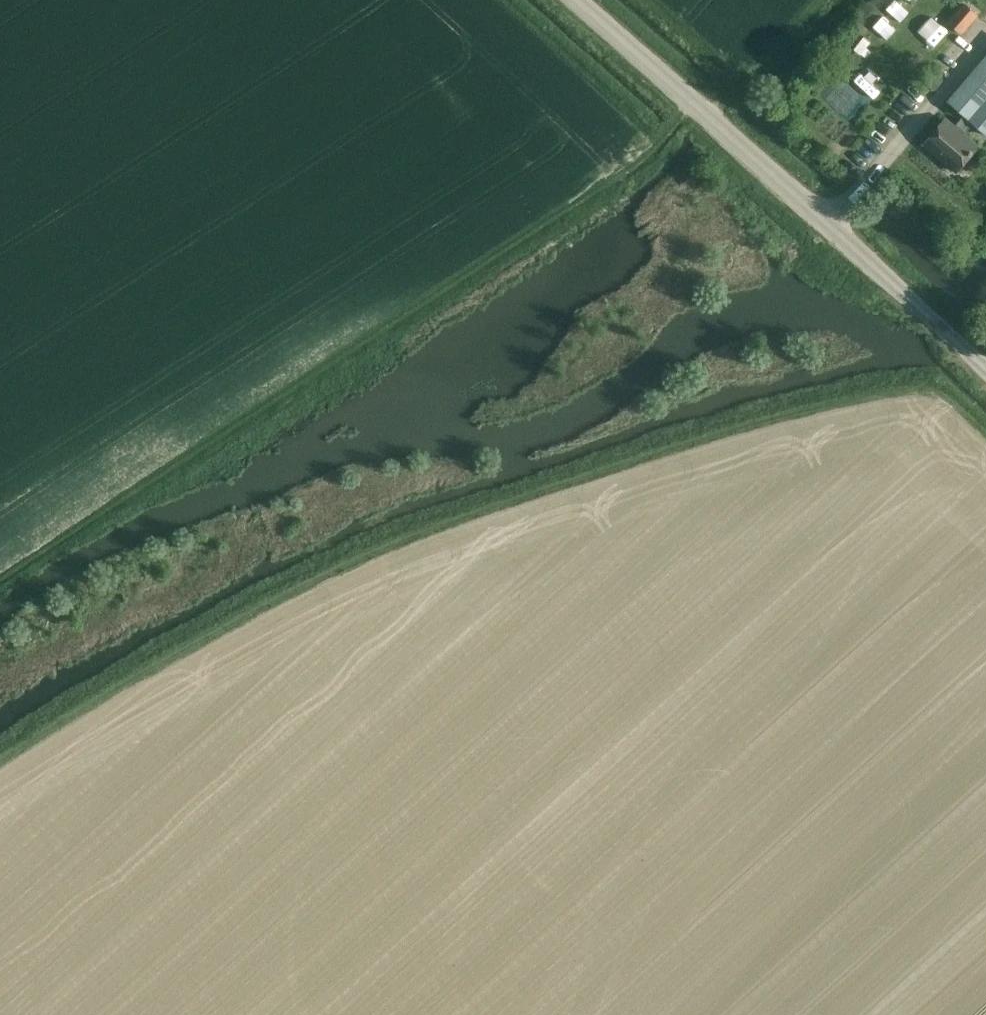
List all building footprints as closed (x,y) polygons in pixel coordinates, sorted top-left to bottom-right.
[(962,35),(977,17),(978,15),(963,3),(947,22),(962,35)] [(950,103),(964,115),(955,126),(945,118),(922,144),(956,174),(980,147),(964,134),(974,123),(985,134),(985,60),(950,103)]
